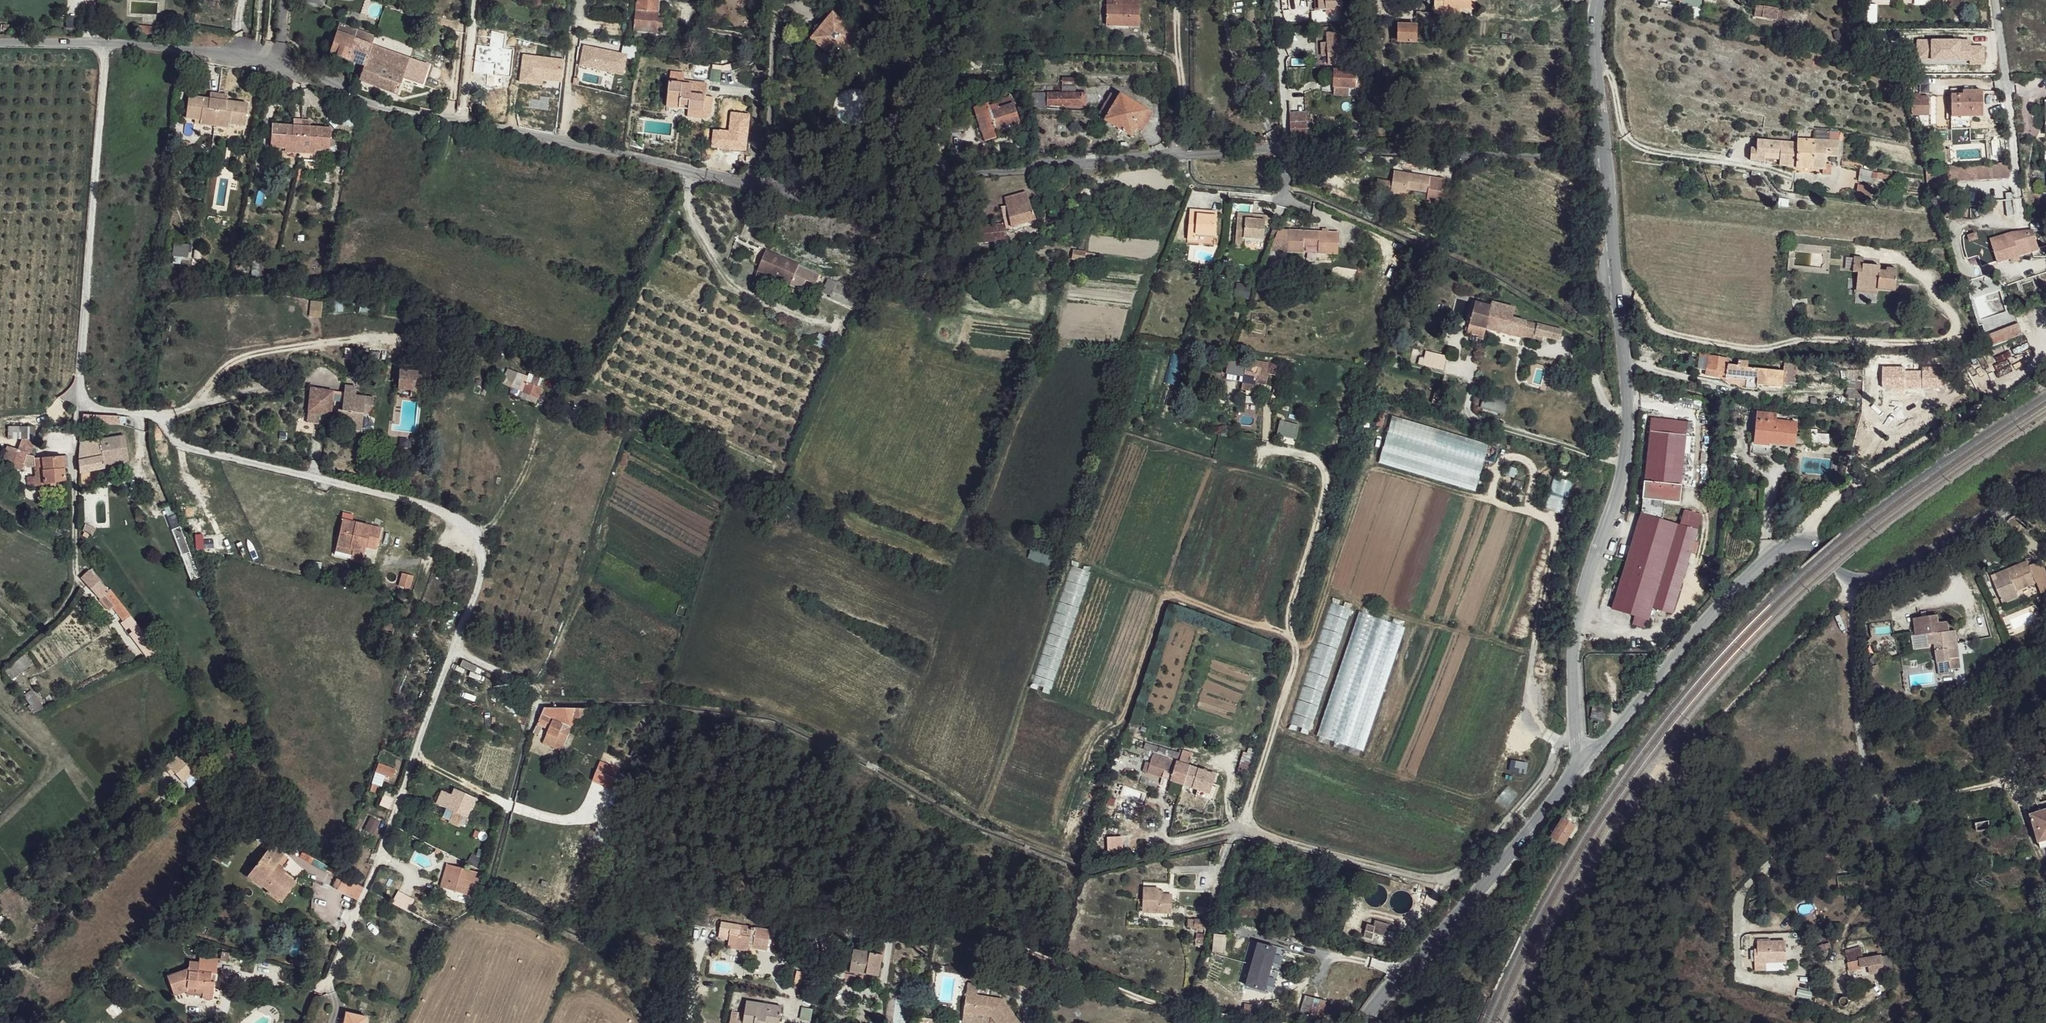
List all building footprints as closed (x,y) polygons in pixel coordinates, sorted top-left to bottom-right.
[(635,11),(657,12),(658,0),(636,0),(635,11)] [(1114,3),(1107,3),(1106,24),(1138,25),(1139,0),(1114,0),(1114,3)] [(1319,11),(1342,10),(1341,0),(1318,0),(1319,11)] [(1357,9),(1370,8),(1369,0),(1357,0),(1357,9)] [(1433,14),(1444,15),(1444,8),(1460,9),(1475,9),(1475,0),(1434,0),(1433,14)] [(1679,1),(1678,8),(1703,14),(1704,0),(1680,0),(1679,1)] [(1780,3),(1770,0),(1758,0),(1755,13),(1760,14),(1761,9),(1778,13),(1790,15),(1792,5),(1780,3)] [(820,48),(828,56),(835,48),(846,34),(853,26),(845,20),(841,16),(833,9),(826,18),(815,30),(808,38),(817,45),(820,48)] [(635,11),(634,31),(642,31),(656,33),(657,12),(635,11)] [(327,52),(363,66),(371,47),(351,40),(354,30),(338,24),(327,52)] [(1416,26),(1399,25),(1398,42),(1416,43),(1416,26)] [(373,38),(374,37),(354,30),(351,40),(371,47),(373,38)] [(489,47),(477,45),(474,71),(509,75),(513,49),(504,48),(506,33),(491,31),(489,47)] [(634,31),(634,39),(641,39),(642,31),(634,31)] [(1343,33),(1327,34),(1328,43),(1328,57),(1329,64),(1346,63),(1345,57),(1345,54),(1343,33)] [(1970,40),(1917,39),(1917,59),(1970,59),(1969,65),(1984,65),(1984,47),(1970,47),(1970,40)] [(628,54),(584,44),(579,66),(623,76),(628,54)] [(371,47),(363,66),(401,79),(419,86),(423,74),(419,73),(422,65),(406,59),(371,47)] [(565,58),(522,53),(519,83),(543,86),(543,81),(561,83),(565,58)] [(363,66),(358,79),(396,93),(401,79),(363,66)] [(1335,69),(1334,85),(1349,87),(1357,88),(1357,84),(1362,85),(1362,89),(1365,89),(1366,71),(1360,70),(1360,71),(1335,69)] [(672,70),(671,77),(684,79),(685,72),(672,70)] [(1073,78),(1059,78),(1059,86),(1072,87),(1073,78)] [(671,81),(668,105),(688,108),(704,110),(706,93),(707,83),(694,81),(692,81),(692,83),(671,81)] [(1961,95),(1950,95),(1950,117),(1982,116),(1981,91),(1962,92),(1961,95)] [(200,122),(230,126),(231,122),(244,124),(247,100),(227,97),(210,96),(189,93),(186,116),(201,118),(200,122)] [(688,108),(687,114),(705,116),(708,114),(710,113),(711,111),(713,94),(706,93),(704,110),(688,108)] [(1038,93),(1030,94),(1030,108),(1038,109),(1039,103),(1038,93)] [(1081,94),(1038,93),(1039,103),(1081,103),(1081,94)] [(1147,109),(1119,93),(1116,99),(1105,118),(1103,121),(1131,137),(1136,129),(1147,109)] [(1920,95),(1910,94),(1911,117),(1928,116),(1928,97),(1920,96),(1920,95)] [(1116,99),(1110,95),(1099,114),(1105,118),(1116,99)] [(1007,99),(995,102),(996,108),(1008,104),(1007,99)] [(996,108),(987,111),(994,129),(1019,121),(1013,103),(1008,104),(996,108)] [(985,105),(971,109),(981,142),(996,138),(994,129),(987,111),(985,105)] [(1153,113),(1147,109),(1136,129),(1141,132),(1153,113)] [(728,130),(712,128),(711,148),(746,151),(749,113),(730,111),(728,130)] [(293,123),(311,125),(311,118),(294,116),(294,121),(293,123)] [(1296,118),(1290,117),(1290,135),(1308,135),(1307,123),(1296,122),(1296,118)] [(332,126),(313,125),(311,125),(293,123),(294,121),(290,121),(290,123),(273,122),(271,145),(286,146),(285,150),(310,152),(317,152),(317,148),(329,149),(332,126)] [(1829,138),(1839,139),(1839,131),(1829,130),(1829,138)] [(1778,166),(1796,166),(1796,168),(1825,169),(1826,157),(1838,157),(1837,142),(1797,140),(1797,142),(1787,142),(1757,140),(1756,150),(1749,149),(1749,161),(1779,162),(1778,166)] [(1945,169),(1925,170),(1926,183),(2010,179),(2009,162),(1958,166),(1958,170),(1946,171),(1945,169)] [(1430,175),(1395,169),(1391,192),(1405,194),(1406,188),(1427,192),(1429,182),(1430,175)] [(1875,173),(1861,170),(1859,181),(1873,184),(1874,179),(1875,173)] [(1434,199),(1437,183),(1429,182),(1427,192),(1426,198),(1434,199)] [(1874,190),(1859,187),(1856,199),(1870,202),(1874,190)] [(1027,192),(1004,198),(1006,206),(1001,207),(1003,218),(1006,226),(1034,219),(1027,192)] [(1207,208),(1189,205),(1186,232),(1193,233),(1194,230),(1213,232),(1216,213),(1206,212),(1207,208)] [(1239,216),(1236,241),(1244,243),(1245,236),(1264,239),(1267,224),(1271,225),(1275,217),(1257,214),(1257,218),(1239,216)] [(1003,218),(978,220),(980,242),(1006,239),(1006,226),(1003,218)] [(1193,233),(1186,232),(1185,236),(1212,240),(1213,232),(1194,230),(1193,233)] [(1340,255),(1341,232),(1280,230),(1271,253),(1305,253),(1306,248),(1320,248),(1321,255),(1340,255)] [(2000,242),(1992,244),(1997,262),(1998,263),(2038,251),(2038,249),(2033,235),(2029,236),(2028,231),(2014,233),(1999,237),(2000,242)] [(2033,235),(2038,249),(2045,247),(2045,233),(2033,235)] [(1989,234),(1965,237),(1965,250),(1968,258),(1979,256),(1983,266),(1997,262),(1992,244),(1989,234)] [(1264,239),(1245,236),(1244,243),(1244,246),(1263,249),(1264,239)] [(173,243),(171,255),(186,257),(188,245),(173,243)] [(826,273),(767,249),(759,270),(792,284),(797,272),(803,274),(823,282),(824,278),(826,273)] [(1863,258),(1853,256),(1852,272),(1858,273),(1857,280),(1861,280),(1860,287),(1878,289),(1893,291),(1895,268),(1886,267),(1886,270),(1878,269),(1879,265),(1863,263),(1863,258)] [(803,274),(797,272),(792,284),(798,287),(803,274)] [(309,301),(309,307),(308,317),(320,317),(320,301),(309,301)] [(1492,307),(1475,302),(1470,322),(1473,323),(1487,326),(1492,307)] [(1515,308),(1493,302),(1492,307),(1487,326),(1524,336),(1526,327),(1528,322),(1513,317),(1515,308)] [(2019,323),(1988,334),(1992,346),(2023,334),(2019,323)] [(1562,331),(1539,325),(1537,329),(1536,333),(1560,339),(1562,331)] [(1701,351),(1693,350),(1692,356),(1700,358),(1701,351)] [(1448,356),(1433,351),(1431,356),(1429,364),(1443,369),(1448,356)] [(1179,385),(1186,357),(1170,353),(1163,381),(1179,385)] [(1428,355),(1422,353),(1420,361),(1426,363),(1428,355)] [(1728,360),(1708,357),(1706,369),(1726,372),(1727,364),(1728,360)] [(1272,363),(1260,361),(1256,381),(1268,383),(1271,370),(1272,363)] [(1737,365),(1727,364),(1726,372),(1725,377),(1742,381),(1742,386),(1750,387),(1751,368),(1747,368),(1748,363),(1738,361),(1737,365)] [(1280,365),(1272,363),(1271,370),(1279,371),(1280,365)] [(1751,368),(1750,387),(1753,388),(1755,378),(1761,379),(1760,384),(1780,387),(1780,385),(1790,387),(1794,366),(1783,364),(1782,373),(1751,368)] [(1906,367),(1883,366),(1883,389),(1946,390),(1947,366),(1923,365),(1922,371),(1906,370),(1906,367)] [(506,367),(501,381),(512,386),(516,376),(518,372),(506,367)] [(1726,372),(1706,369),(1706,374),(1725,377),(1726,372)] [(421,371),(397,370),(397,389),(421,390),(421,371)] [(527,376),(518,372),(516,376),(525,380),(527,376)] [(541,378),(529,373),(527,376),(525,380),(538,386),(541,378)] [(525,380),(516,376),(512,386),(536,397),(540,387),(538,386),(525,380)] [(357,384),(344,383),(344,393),(343,399),(342,408),(338,408),(336,424),(346,425),(346,428),(361,430),(363,411),(373,412),(374,395),(356,393),(357,384)] [(333,390),(311,387),(307,411),(329,414),(332,399),(333,392),(333,390)] [(1776,414),(1757,412),(1756,418),(1775,421),(1776,414)] [(1490,444),(1393,415),(1379,463),(1475,492),(1490,444)] [(1775,421),(1756,418),(1752,453),(1768,454),(1772,442),(1794,444),(1796,423),(1775,421)] [(1666,421),(1654,420),(1652,432),(1665,434),(1666,421)] [(1689,424),(1666,421),(1665,434),(1688,437),(1689,424)] [(1665,434),(1652,432),(1643,498),(1665,501),(1680,502),(1688,437),(1665,434)] [(1827,436),(1813,433),(1804,437),(1803,439),(1803,443),(1805,447),(1811,449),(1816,448),(1820,445),(1827,446),(1827,436)] [(121,437),(78,440),(77,458),(79,472),(105,468),(104,464),(112,463),(129,461),(127,448),(122,448),(121,437)] [(2,468),(23,473),(27,455),(6,451),(2,468)] [(61,455),(33,460),(36,486),(65,483),(61,455)] [(1530,510),(1535,485),(1524,482),(1526,470),(1505,466),(1501,487),(1523,492),(1519,508),(1530,510)] [(1553,477),(1548,494),(1565,499),(1570,482),(1553,477)] [(1643,498),(1642,514),(1663,521),(1665,501),(1643,498)] [(342,516),(343,516),(335,549),(363,556),(365,545),(376,548),(381,525),(353,519),(354,513),(343,510),(342,516)] [(1697,531),(1701,518),(1684,513),(1681,526),(1697,531)] [(1663,521),(1642,514),(1612,609),(1635,616),(1632,624),(1646,628),(1652,607),(1677,525),(1663,521)] [(184,552),(192,548),(182,515),(173,517),(184,552)] [(1681,526),(1677,525),(1652,607),(1672,614),(1697,531),(1681,526)] [(2025,558),(1989,572),(2001,600),(2015,593),(2013,587),(2034,578),(2028,562),(2025,558)] [(2028,562),(2034,578),(2038,589),(2045,587),(2045,575),(2039,558),(2028,562)] [(109,592),(90,571),(82,578),(101,598),(100,600),(108,610),(113,606),(130,626),(125,630),(129,637),(130,636),(142,651),(152,643),(124,608),(111,590),(109,592)] [(408,588),(412,576),(400,572),(397,585),(408,588)] [(398,618),(387,615),(380,633),(391,637),(398,618)] [(1916,637),(1928,635),(1949,633),(1947,623),(1938,624),(1937,616),(1913,619),(1916,637)] [(1949,633),(1928,635),(1929,646),(1935,646),(1937,664),(1949,663),(1949,660),(1959,660),(1956,632),(1949,633)] [(26,655),(5,670),(11,678),(32,664),(26,655)] [(572,708),(545,708),(538,723),(549,728),(543,742),(562,752),(573,729),(567,727),(572,717),(572,708)] [(588,708),(572,708),(572,717),(576,718),(588,718),(588,708)] [(576,718),(572,717),(567,727),(573,729),(576,718)] [(196,735),(188,742),(194,749),(195,747),(206,757),(211,751),(196,735)] [(1192,756),(1180,752),(1177,761),(1186,765),(1188,765),(1192,756)] [(1177,761),(1153,753),(1146,772),(1209,795),(1216,775),(1188,765),(1186,765),(1177,761)] [(178,755),(164,768),(171,776),(174,774),(183,783),(194,773),(178,755)] [(1625,765),(1617,759),(1610,771),(1619,776),(1625,765)] [(398,768),(379,762),(376,771),(394,777),(398,768)] [(620,769),(599,762),(596,771),(617,778),(620,769)] [(1649,787),(1644,784),(1639,792),(1642,795),(1649,787)] [(447,807),(466,818),(476,798),(456,788),(453,795),(447,807)] [(453,795),(445,790),(439,800),(444,805),(447,807),(453,795)] [(391,809),(396,796),(384,791),(379,805),(391,809)] [(1639,803),(1633,798),(1617,822),(1623,827),(1639,803)] [(2034,802),(2035,804),(2036,806),(2037,807),(2039,808),(2041,808),(2037,810),(2038,814),(2045,811),(2045,801),(2045,802),(2044,803),(2042,804),(2039,804),(2037,801),(2034,802)] [(2031,815),(2041,847),(2045,846),(2045,811),(2038,814),(2031,815)] [(368,817),(361,833),(372,838),(379,821),(368,817)] [(2013,817),(1975,823),(1976,832),(2014,826),(2013,817)] [(253,818),(249,823),(257,829),(253,834),(262,842),(270,832),(253,818)] [(1575,827),(1563,820),(1559,827),(1552,838),(1564,845),(1575,827)] [(1559,827),(1555,825),(1549,836),(1552,838),(1559,827)] [(257,858),(243,875),(256,885),(257,883),(277,899),(293,881),(281,870),(290,860),(271,845),(258,859),(257,858)] [(482,871),(449,862),(441,885),(475,894),(482,871)] [(365,887),(345,874),(339,888),(359,900),(363,890),(365,887)] [(1160,888),(1145,887),(1143,909),(1171,912),(1172,895),(1159,894),(1160,888)] [(413,900),(396,891),(391,904),(407,912),(413,900)] [(1205,920),(1183,918),(1182,926),(1185,927),(1204,929),(1205,920)] [(1390,926),(1375,922),(1374,927),(1368,925),(1365,932),(1387,938),(1390,926)] [(748,950),(749,945),(750,939),(751,929),(722,923),(719,940),(729,941),(727,949),(748,952),(748,950)] [(771,932),(751,929),(750,939),(749,945),(748,950),(767,953),(771,932)] [(1213,935),(1213,952),(1225,951),(1225,935),(1213,935)] [(1278,949),(1257,943),(1245,986),(1265,991),(1278,949)] [(1785,943),(1758,944),(1758,956),(1755,956),(1756,972),(1786,970),(1785,943)] [(884,955),(849,950),(845,972),(880,977),(884,955)] [(1855,951),(1846,952),(1848,964),(1856,962),(1855,951)] [(197,961),(187,960),(186,967),(184,991),(184,994),(214,996),(216,994),(217,990),(211,989),(212,981),(208,980),(209,972),(214,972),(215,958),(197,956),(197,961)] [(1889,959),(1862,962),(1863,970),(1867,970),(1868,976),(1892,974),(1889,959)] [(1856,962),(1848,964),(1848,968),(1853,971),(1863,970),(1862,962),(1856,962)] [(186,967),(164,975),(172,995),(184,991),(186,967)] [(214,972),(209,972),(208,980),(212,981),(211,989),(217,990),(219,974),(214,972)] [(977,995),(974,1014),(992,1017),(996,1022),(1020,1022),(1003,999),(977,995)] [(1326,1002),(1304,996),(1301,1011),(1309,1012),(1322,1016),(1326,1002)] [(1846,1006),(1847,1005),(1848,1003),(1847,1002),(1846,1000),(1845,1000),(1843,999),(1842,1000),(1840,1000),(1839,1002),(1839,1003),(1839,1005),(1840,1006),(1842,1007),(1843,1008),(1845,1007),(1846,1006)] [(782,1008),(747,1003),(745,1015),(739,1015),(738,1022),(780,1022),(782,1008)] [(348,1011),(345,1022),(367,1022),(368,1016),(348,1011)]
